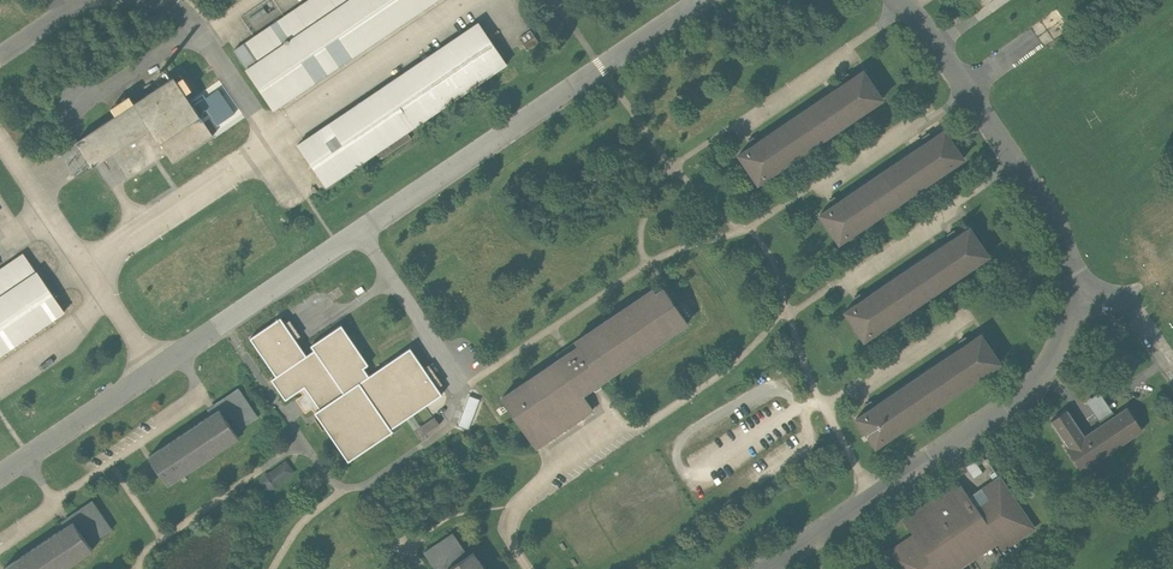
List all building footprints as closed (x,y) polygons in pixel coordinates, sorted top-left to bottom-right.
[(235,49),(248,68),(247,69),(274,108),(433,0),(306,0),(235,49)] [(505,63),(477,23),(296,144),(324,185),(374,152),(378,158),(408,138),(403,131),(505,63)] [(525,50),(537,42),(529,30),(516,39),(520,44),(521,44),(525,50)] [(880,98),(860,69),(735,153),(755,182),(880,98)] [(175,80),(173,76),(76,142),(93,166),(113,153),(129,177),(167,151),(173,161),(213,134),(186,96),(197,89),(186,73),(175,80)] [(961,158),(942,128),(817,212),(837,241),(961,158)] [(987,255),(967,226),(842,310),(862,339),(987,255)] [(36,273),(23,254),(0,269),(0,355),(64,312),(37,272),(36,273)] [(668,285),(660,290),(656,285),(577,337),(581,343),(503,395),(536,445),(594,406),(584,391),(691,320),(668,285)] [(282,314),(250,335),(276,374),(272,377),(286,398),(307,384),(321,405),(315,409),(347,458),(394,428),(392,425),(442,392),(412,345),(369,373),(364,365),(368,362),(342,322),(311,342),(315,347),(307,352),(282,314)] [(998,362),(979,333),(854,418),(873,447),(998,362)] [(258,417),(240,388),(217,403),(221,409),(150,454),(169,483),(239,437),(236,432),(258,417)] [(1141,430),(1126,407),(1082,436),(1065,410),(1049,421),(1066,447),(1064,448),(1079,471),(1141,430)] [(998,479),(982,490),(989,501),(974,510),(956,484),(902,520),(913,536),(886,554),(896,568),(951,568),(955,566),(957,568),(996,542),(994,539),(1008,530),(1015,539),(1031,528),(998,479)] [(74,522),(4,568),(65,568),(93,550),(89,544),(112,529),(94,501),(71,516),(74,522)] [(473,552),(467,556),(452,533),(424,552),(435,568),(484,568),(473,552)]
